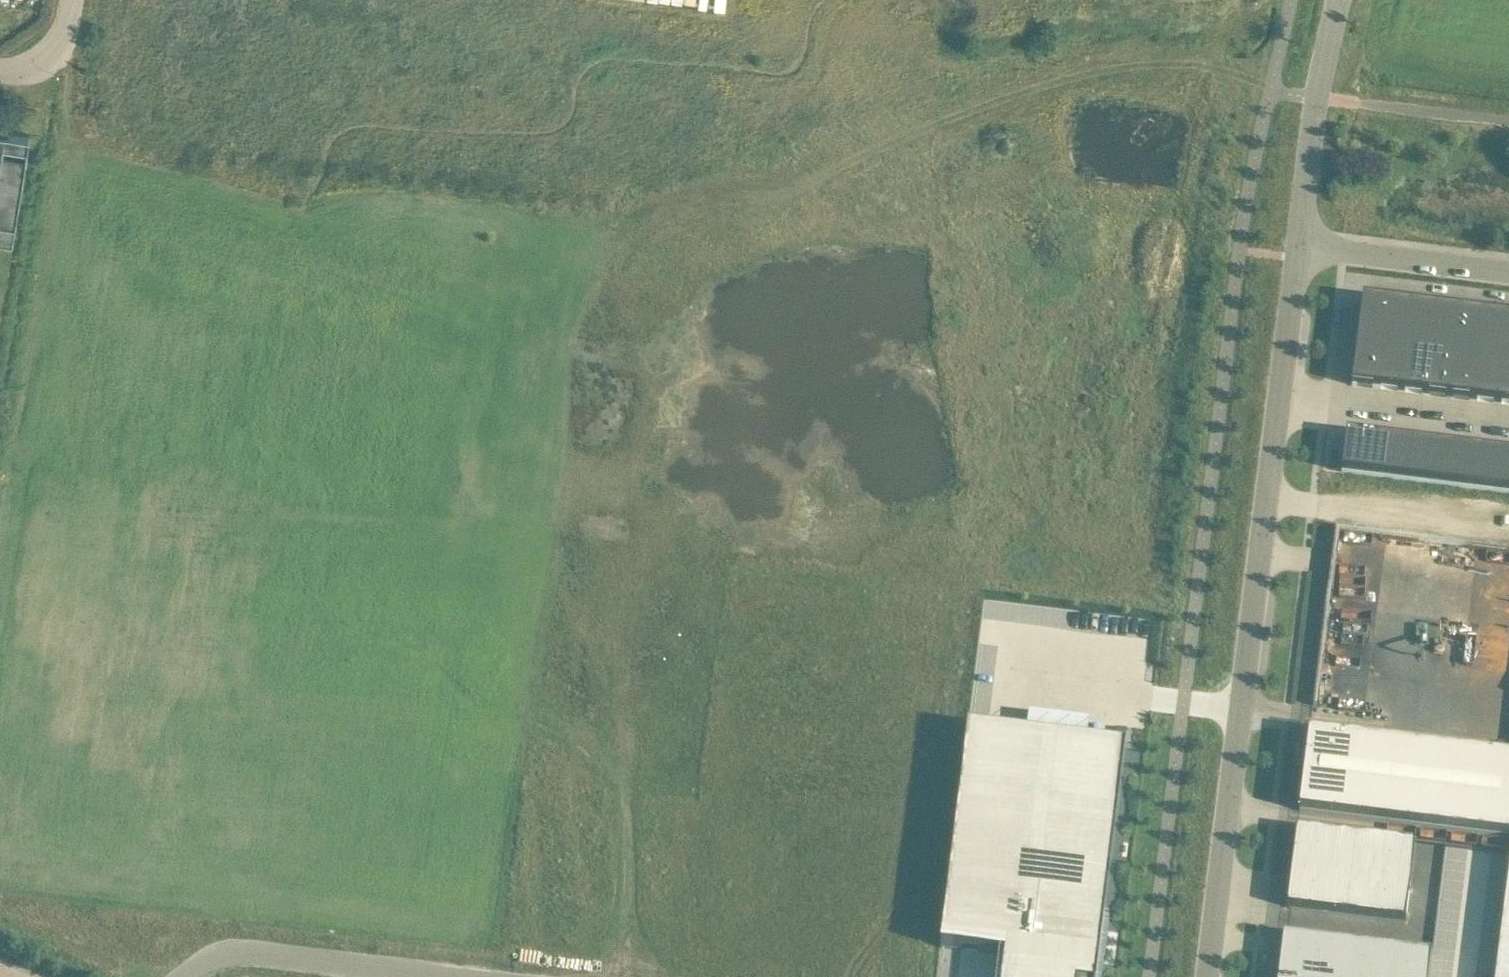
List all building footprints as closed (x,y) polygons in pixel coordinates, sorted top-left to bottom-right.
[(14,245),(31,135),(9,132),(11,119),(0,117),(0,242),(14,245)] [(1407,347),(1412,304),(1363,298),(1358,341),(1407,347)] [(1460,310),(1412,304),(1407,347),(1455,353),(1460,310)] [(1455,353),(1503,359),(1508,316),(1460,310),(1455,353)] [(1358,341),(1352,385),(1401,391),(1407,347),(1358,341)] [(1455,353),(1407,347),(1401,391),(1450,397),(1455,353)] [(1503,359),(1455,353),(1450,397),(1498,403),(1503,359)] [(1503,359),(1498,403),(1508,404),(1508,360),(1503,359)] [(1347,433),(1342,472),(1386,478),(1391,438),(1347,433)] [(1391,438),(1386,478),(1429,483),(1434,444),(1391,438)] [(1434,444),(1429,483),(1473,489),(1477,449),(1434,444)] [(1473,489),(1508,493),(1508,453),(1477,449),(1473,489)] [(967,727),(940,947),(1005,955),(1002,976),(1098,976),(1127,746),(967,727)] [(1300,810),(1508,836),(1508,756),(1325,733),(1311,731),(1309,731),(1304,771),(1300,810)] [(1297,828),(1287,907),(1406,922),(1416,842),(1297,828)] [(1496,976),(1508,976),(1508,873),(1496,976)] [(1284,934),(1278,976),(1429,976),(1433,952),(1284,934)]
